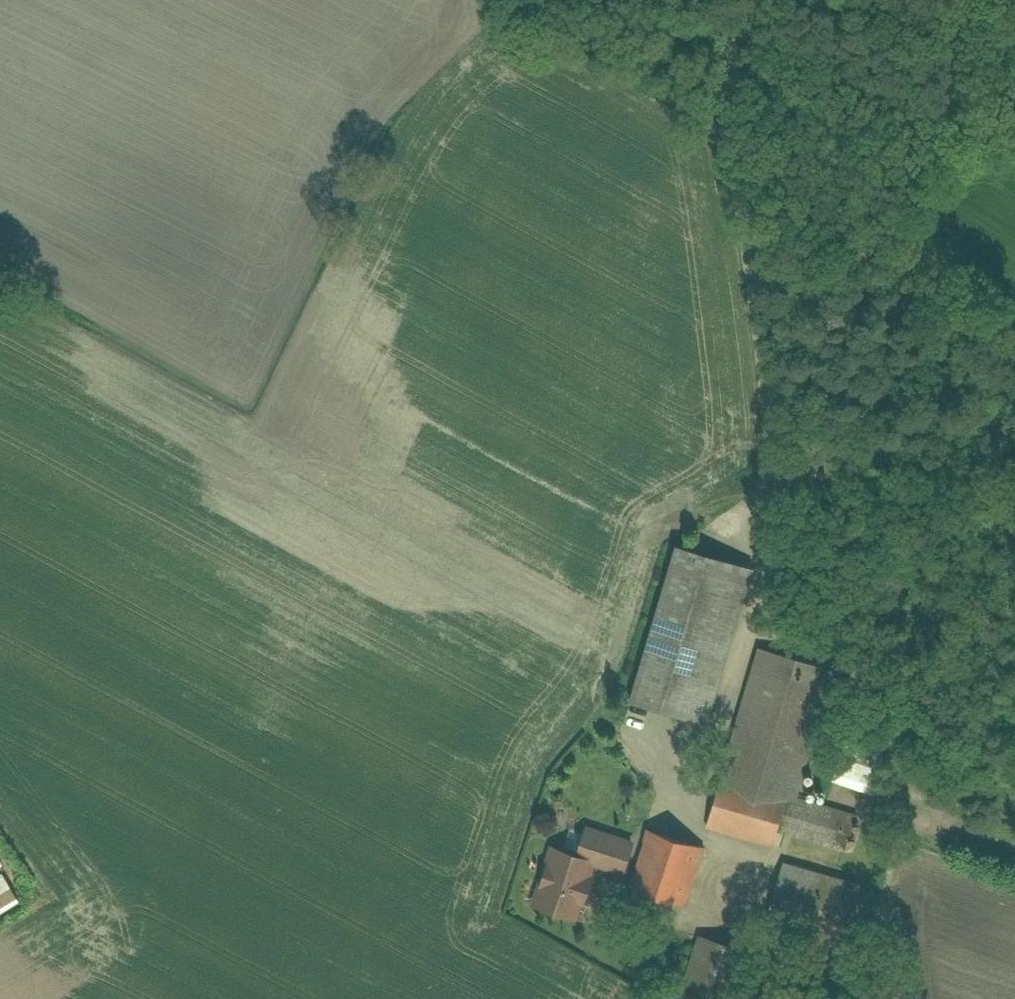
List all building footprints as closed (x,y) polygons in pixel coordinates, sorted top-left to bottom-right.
[(755,564),(676,544),(635,699),(714,720),(755,564)] [(829,668),(759,648),(709,828),(779,848),(782,836),(848,854),(858,820),(792,801),(829,668)] [(842,742),(829,783),(874,798),(888,756),(842,742)] [(553,843),(535,904),(583,918),(598,868),(626,876),(638,837),(585,822),(577,850),(553,843)] [(685,905),(704,847),(651,830),(632,887),(685,905)] [(866,881),(787,858),(775,898),(855,921),(866,881)] [(14,887),(0,865),(0,896),(14,887)] [(701,936),(677,998),(732,998),(749,954),(701,936)]
